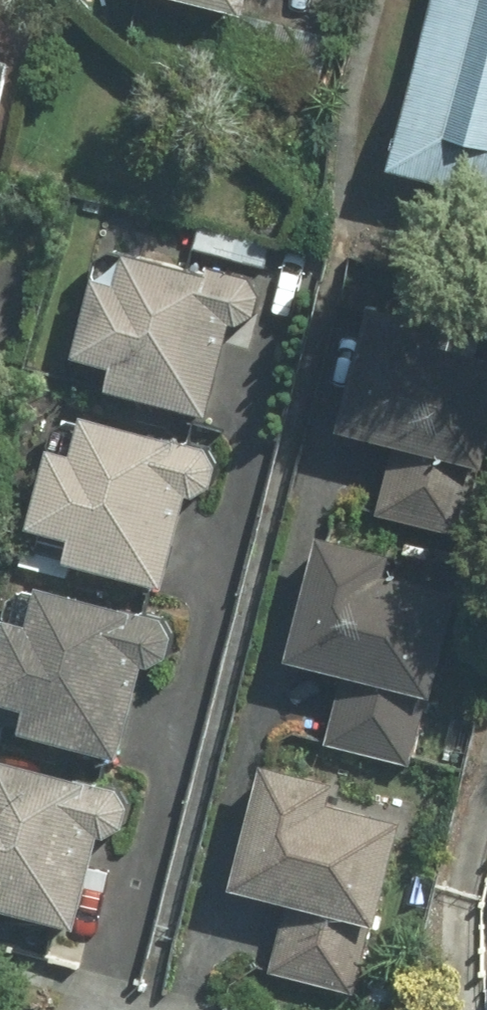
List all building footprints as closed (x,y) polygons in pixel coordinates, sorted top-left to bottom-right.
[(240,13),(242,0),(175,0),(240,13)] [(384,166),(486,190),(486,0),(424,0),(384,166)] [(99,398),(199,421),(225,311),(226,311),(228,311),(229,312),(230,312),(231,311),(233,311),(234,311),(235,310),(236,310),(238,309),(239,308),(240,307),(240,306),(241,305),(242,304),(242,302),(243,301),(243,300),(243,299),(243,297),(243,296),(243,295),(243,293),(242,292),(242,291),(241,290),(240,289),(240,288),(239,287),(238,286),(236,285),(235,284),(234,284),(233,283),(231,283),(116,256),(111,277),(92,273),(71,364),(105,372),(99,398)] [(486,494),(486,376),(446,366),(450,349),(372,329),(344,441),(400,455),(383,524),(474,547),(486,494)] [(57,572),(158,595),(181,498),(183,498),(185,498),(188,498),(190,498),(192,497),(194,496),(196,495),(198,494),(200,493),(202,491),(203,490),(205,488),(206,486),(207,485),(208,483),(209,481),(210,479),(210,476),(211,474),(211,472),(211,470),(210,467),(210,465),(209,463),(209,461),(208,459),(207,457),(205,455),(204,454),(202,452),(201,450),(199,449),(197,448),(195,447),(193,446),(78,419),(70,454),(48,448),(28,536),(63,545),(57,572)] [(319,544),(287,672),(335,684),(319,747),(418,772),(462,595),(388,577),(391,561),(319,544)] [(118,768),(141,669),(143,668),(145,668),(146,667),(148,667),(150,666),(151,665),(153,664),(154,663),(156,662),(157,660),(158,659),(159,658),(160,656),(161,655),(162,653),(163,651),(163,649),(164,648),(164,646),(164,644),(164,642),(164,640),(164,639),(164,637),(163,635),(162,633),(162,632),(161,630),(160,628),(159,627),(158,625),(156,624),(155,623),(154,622),(152,621),(37,594),(10,587),(0,632),(0,709),(16,713),(9,742),(118,768)] [(112,791),(0,765),(0,920),(78,939),(100,842),(102,841),(103,840),(105,840),(106,839),(108,838),(109,837),(110,836),(112,835),(113,834),(114,832),(115,831),(116,830),(116,828),(117,827),(118,825),(118,824),(119,822),(119,820),(119,819),(120,817),(120,816),(120,814),(120,812),(120,811),(119,809),(119,807),(118,806),(118,804),(117,803),(116,801),(116,800),(115,798),(114,797),(113,796),(111,795),(112,791)] [(363,994),(405,824),(331,806),(336,790),(262,772),(230,899),(282,912),(268,970),(363,994)]
